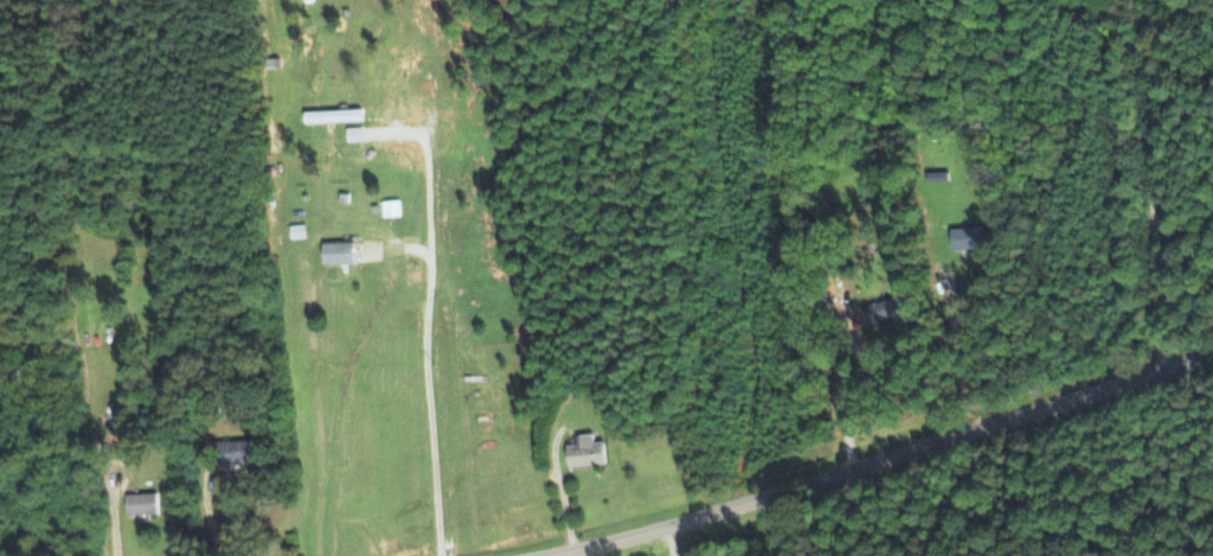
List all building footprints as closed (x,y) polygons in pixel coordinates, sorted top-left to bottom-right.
[(360,109),(303,111),(304,122),(360,121),(360,109)] [(383,218),(401,216),(400,200),(382,202),(383,218)] [(289,226),(290,239),(306,238),(305,224),(289,226)] [(951,228),(952,250),(984,248),(983,227),(951,228)] [(354,242),(322,243),(323,264),(355,263),(354,242)] [(868,330),(910,314),(903,294),(861,309),(868,330)] [(606,464),(604,441),(594,442),(593,433),(576,435),(577,444),(566,445),(568,468),(606,464)] [(237,469),(237,465),(261,465),(260,441),(218,442),(219,470),(237,469)] [(157,515),(157,493),(125,494),(126,515),(157,515)]
